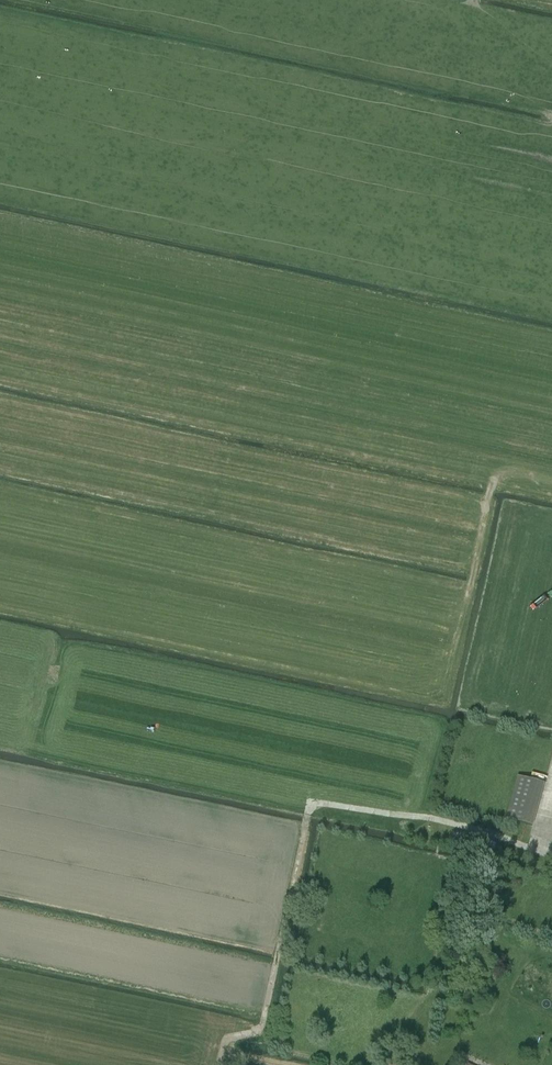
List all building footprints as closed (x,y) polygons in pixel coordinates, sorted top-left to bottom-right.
[(543,782),(545,777),(533,774),(531,778),(543,782)]
